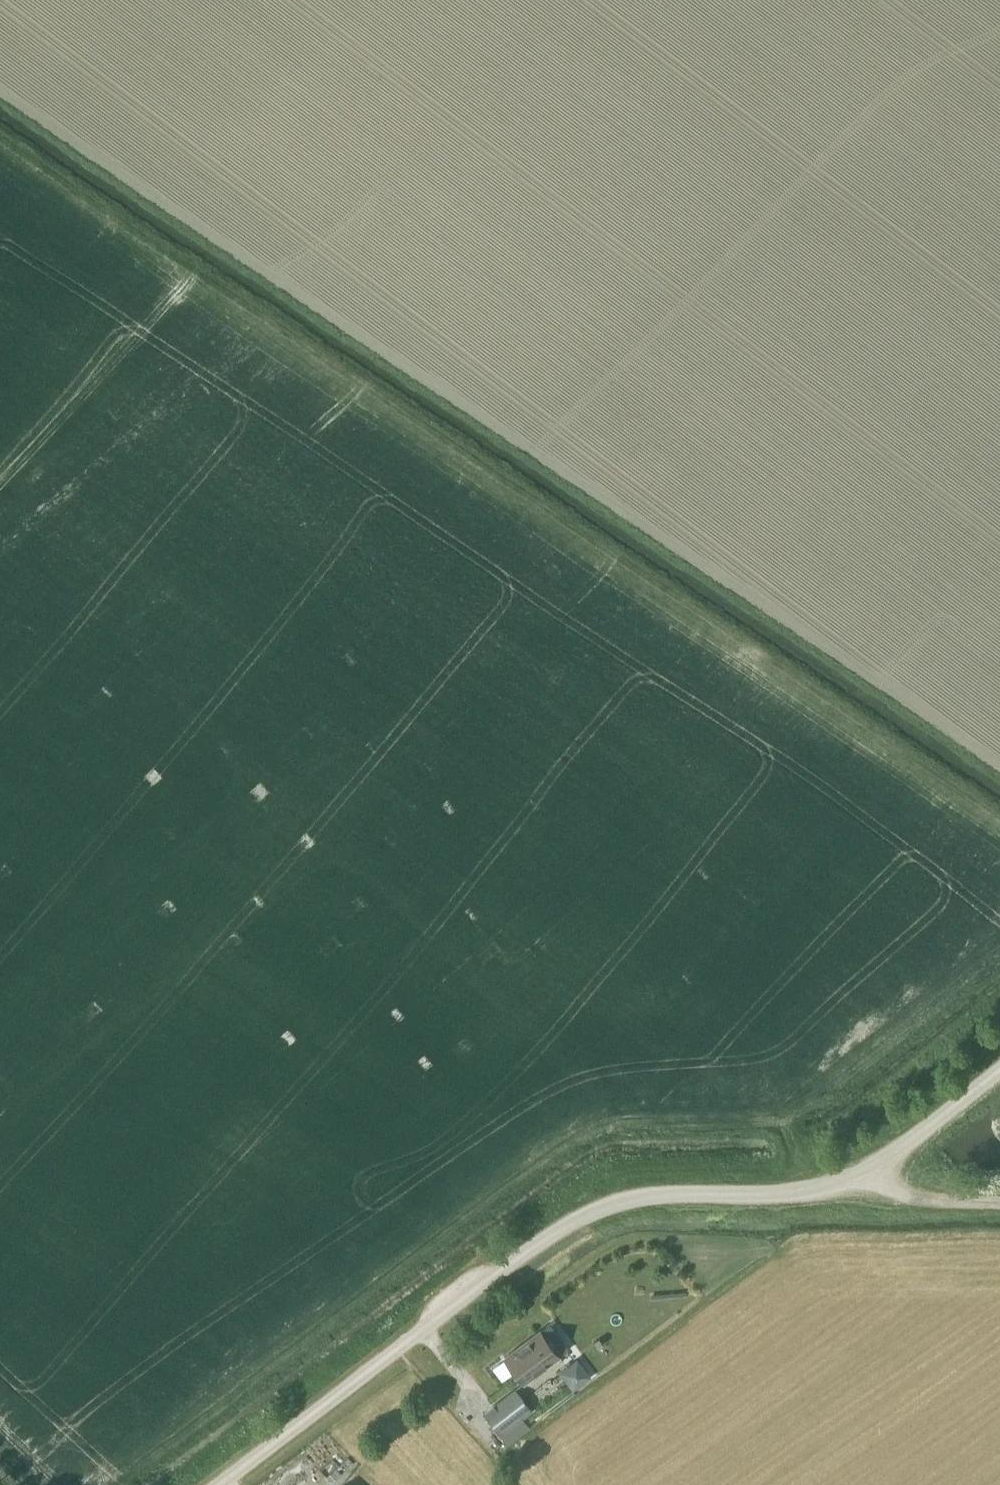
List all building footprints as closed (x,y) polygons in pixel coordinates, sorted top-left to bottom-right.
[(514,1370),(524,1383),(559,1356),(540,1330),(504,1357),(514,1370)] [(514,1370),(504,1357),(491,1367),(502,1380),(514,1370)] [(577,1360),(561,1372),(573,1388),(589,1376),(577,1360)] [(533,1412),(515,1388),(483,1412),(506,1445),(530,1428),(523,1418),(533,1412)]
